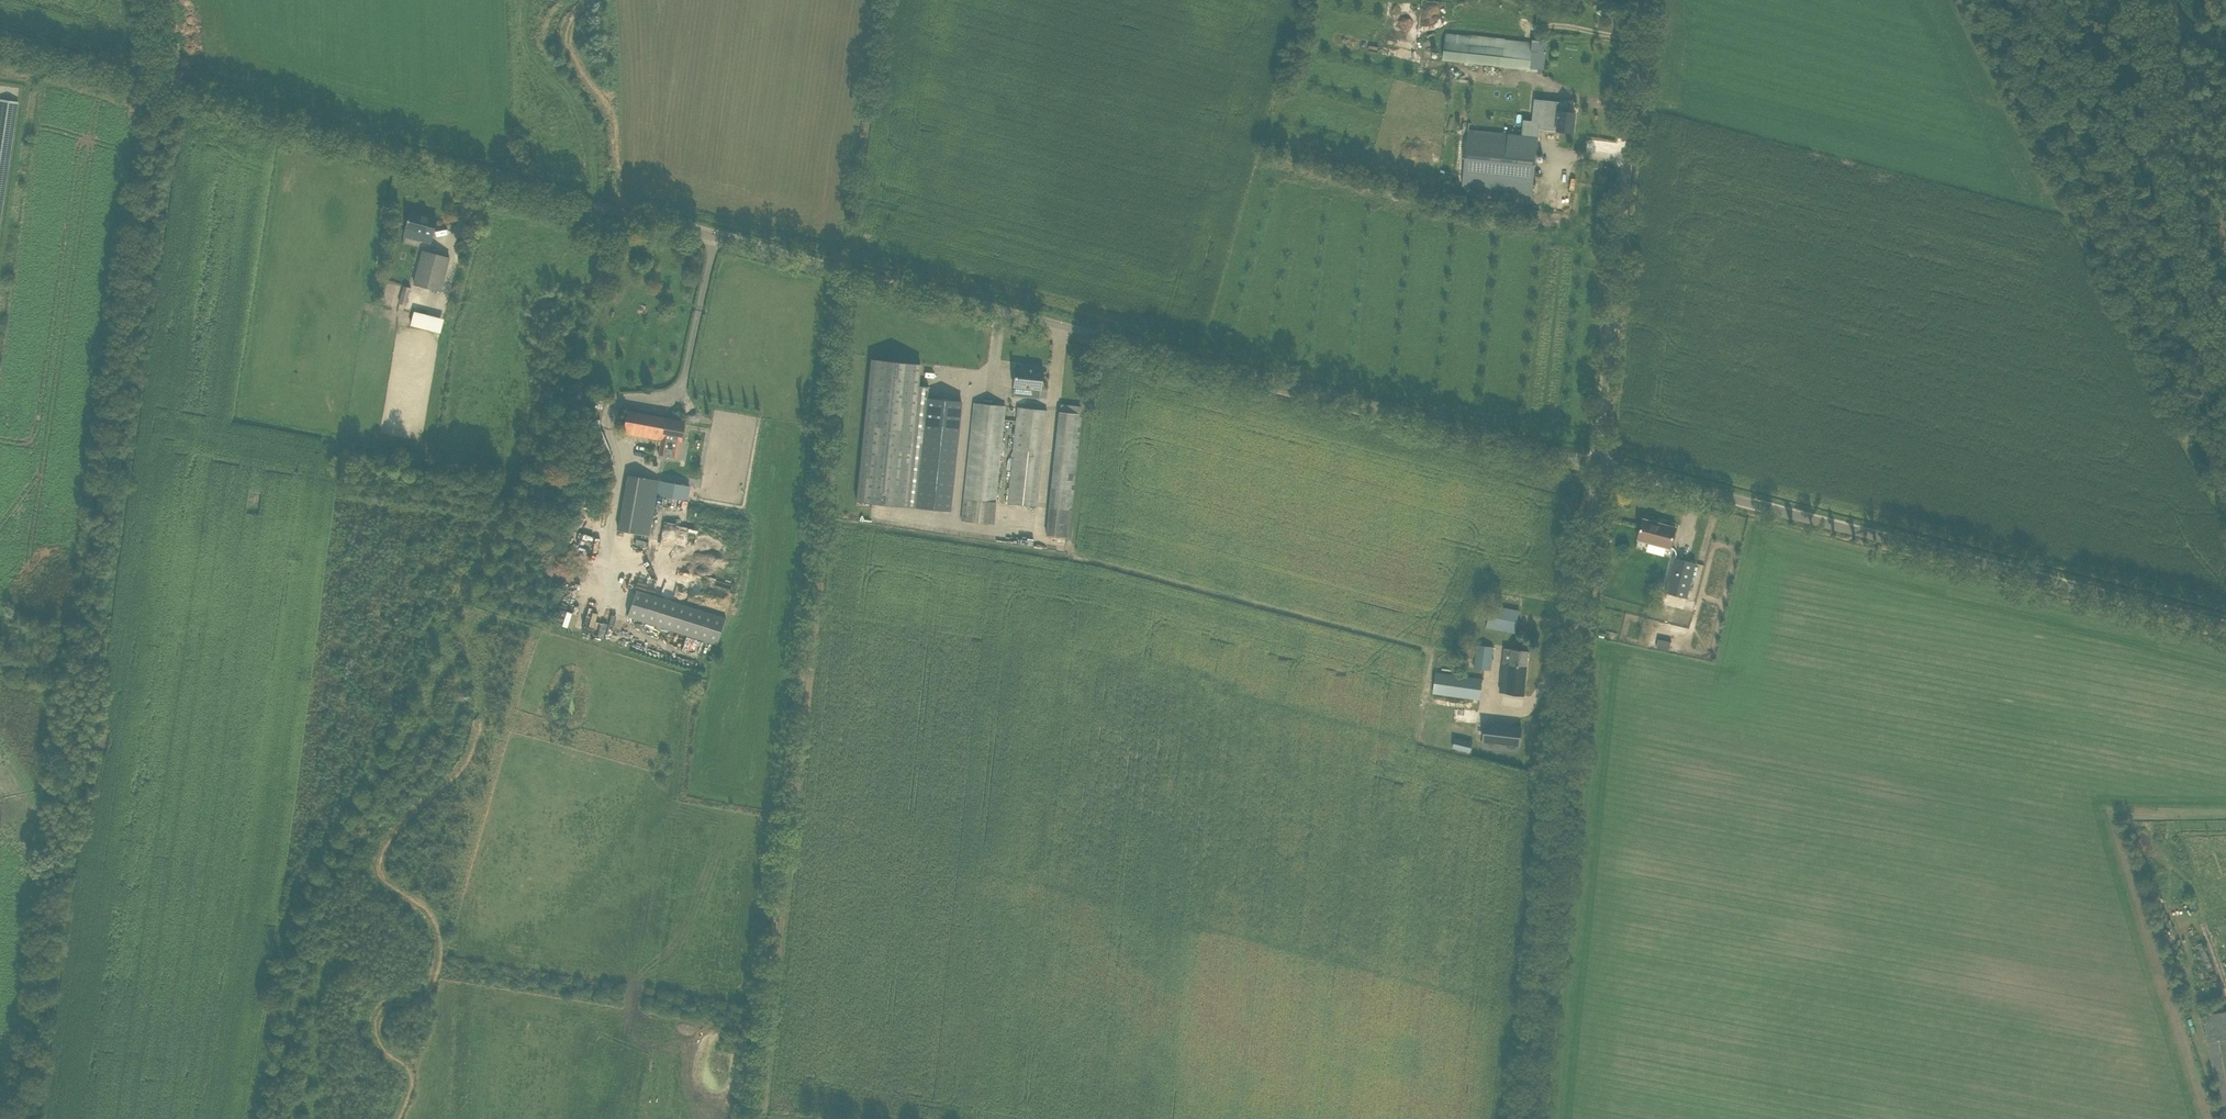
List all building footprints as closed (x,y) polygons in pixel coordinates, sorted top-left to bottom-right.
[(1530,69),(1530,68),(1544,69),(1547,41),(1532,40),(1532,42),(1446,33),(1443,60),(1530,69)] [(1467,135),(1462,186),(1512,191),(1512,194),(1521,195),(1532,196),(1539,128),(1558,130),(1573,132),(1575,113),(1559,111),(1560,102),(1535,100),(1534,111),(1533,122),(1524,121),(1522,137),(1509,136),(1510,132),(1468,128),(1467,135)] [(425,217),(411,213),(411,211),(409,218),(408,217),(403,237),(429,244),(436,218),(426,215),(425,217)] [(414,284),(440,291),(449,257),(423,250),(414,284)] [(916,508),(927,398),(928,387),(918,386),(920,364),(871,359),(857,502),(916,508)] [(1013,388),(1040,391),(1043,367),(1033,366),(1032,369),(1015,367),(1013,388)] [(927,398),(916,508),(950,512),(962,402),(927,398)] [(973,403),(961,521),(993,525),(1005,406),(973,403)] [(1006,504),(1037,507),(1047,411),(1017,408),(1006,504)] [(658,455),(678,459),(685,421),(626,411),(622,433),(661,440),(658,455)] [(1045,536),(1069,538),(1081,414),(1058,412),(1045,536)] [(656,495),(658,481),(627,475),(617,530),(649,536),(656,495)] [(690,486),(658,481),(656,495),(687,501),(690,486)] [(666,521),(663,529),(670,533),(672,529),(676,531),(678,526),(666,521)] [(1643,521),(1638,539),(1670,547),(1676,527),(1657,523),(1657,525),(1643,521)] [(1665,593),(1688,599),(1697,563),(1674,557),(1665,593)] [(627,617),(716,645),(726,618),(637,590),(627,617)] [(563,625),(575,628),(580,612),(584,613),(588,601),(578,598),(574,612),(567,610),(563,625)] [(1488,616),(1486,627),(1515,632),(1519,610),(1490,605),(1488,616)] [(1659,639),(1658,648),(1671,649),(1672,640),(1659,639)] [(1473,668),(1491,670),(1493,647),(1476,645),(1473,668)] [(1504,648),(1499,693),(1524,696),(1528,651),(1504,648)] [(1433,693),(1480,700),(1483,679),(1436,673),(1433,693)] [(1519,753),(1521,727),(1495,724),(1491,750),(1519,753)] [(1452,748),(1470,753),(1473,742),(1455,737),(1452,748)] [(2203,1016),(2219,1106),(2225,1105),(2225,1012),(2210,1015),(2203,1016)]
